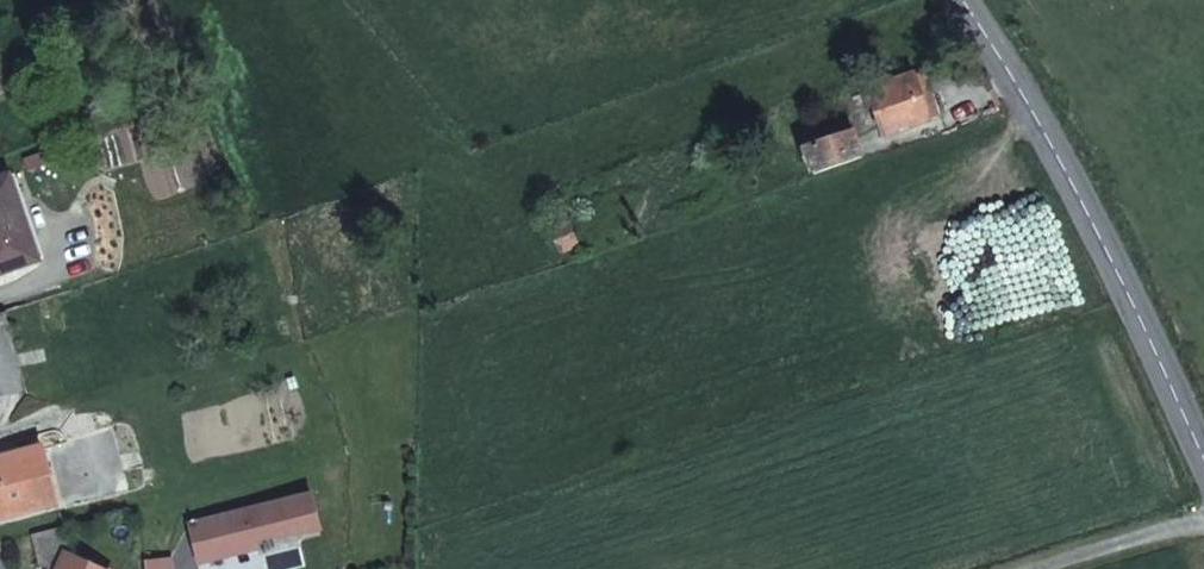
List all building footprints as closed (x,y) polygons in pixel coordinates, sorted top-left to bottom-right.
[(875,107),(877,112),(932,93),(925,73),(915,76),(912,74),(871,88),(869,89),(875,107)] [(848,115),(875,107),(869,89),(871,88),(867,77),(838,87),(848,115)] [(755,116),(767,150),(801,139),(851,121),(848,115),(838,87),(755,116)] [(939,113),(932,93),(877,112),(885,135),(930,119),(929,116),(939,113)] [(863,157),(851,121),(801,139),(813,173),(863,157)] [(0,180),(0,273),(38,260),(8,177),(0,180)] [(0,452),(0,518),(57,503),(43,449),(21,454),(19,447),(0,452)] [(313,500),(191,525),(199,554),(211,552),(213,559),(259,548),(258,542),(320,530),(313,500)] [(65,527),(33,535),(40,564),(49,568),(95,568),(72,559),(65,527)] [(211,552),(199,554),(200,561),(213,559),(211,552)]
